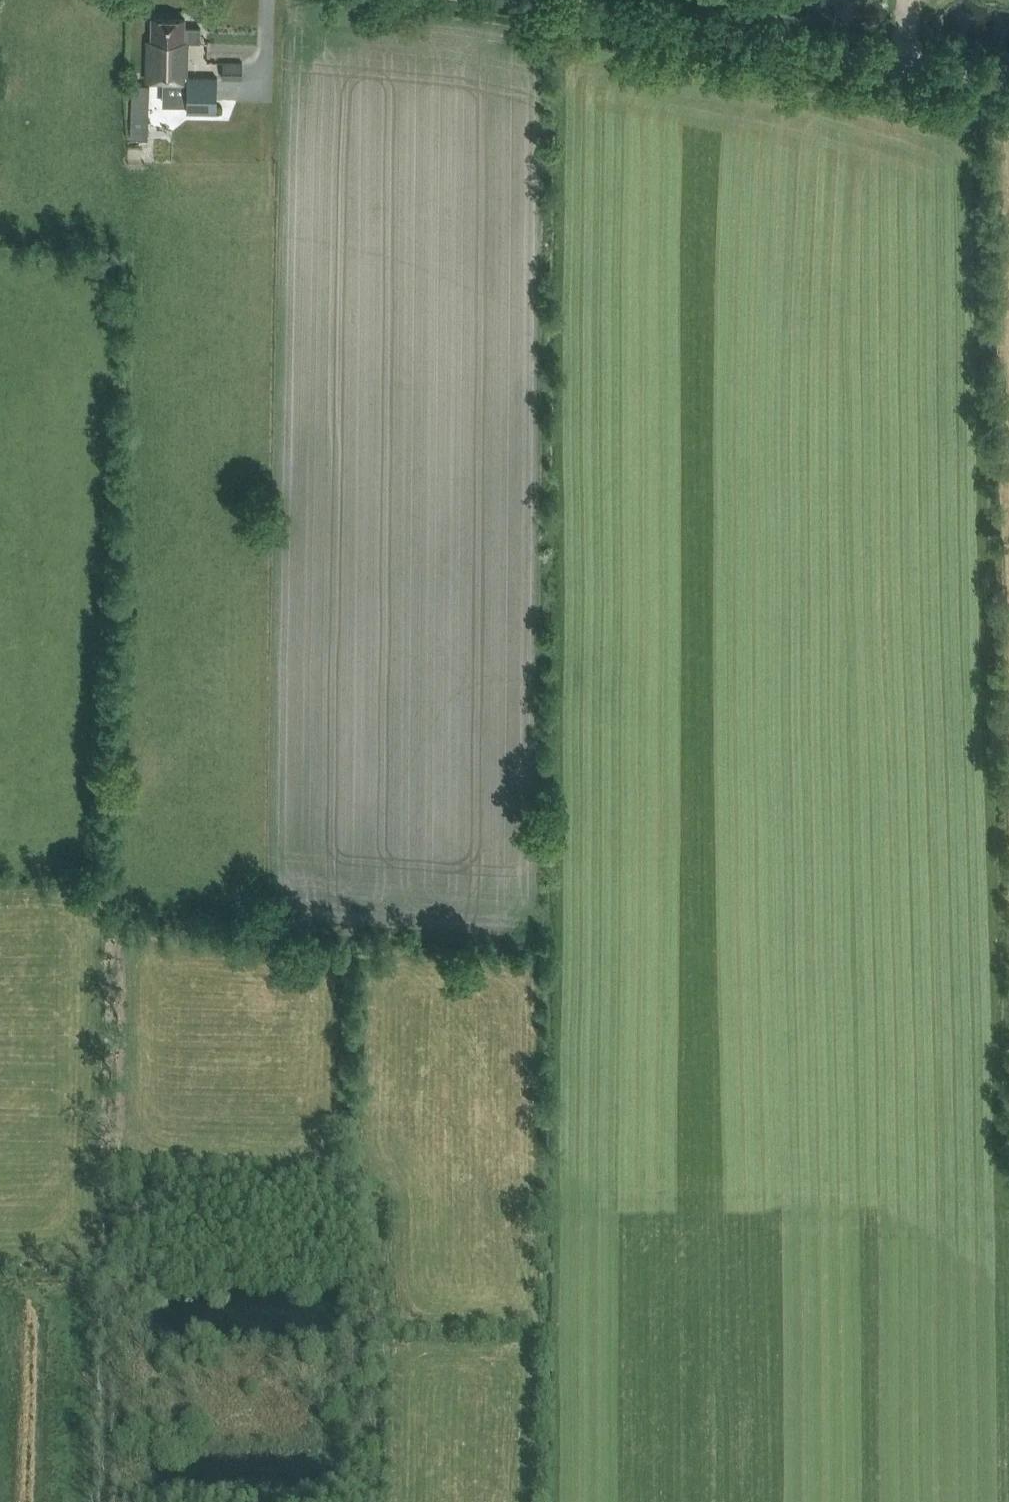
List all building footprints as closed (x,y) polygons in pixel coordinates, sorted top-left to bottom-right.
[(217,76),(213,76),(187,75),(187,42),(200,42),(200,27),(184,27),(184,17),(151,17),(151,40),(147,40),(147,79),(163,79),(163,96),(187,97),(187,111),(213,111),(217,111),(217,76)] [(242,61),(222,61),(222,79),(242,79),(242,61)] [(148,84),(132,83),(131,144),(147,144),(148,84)]
